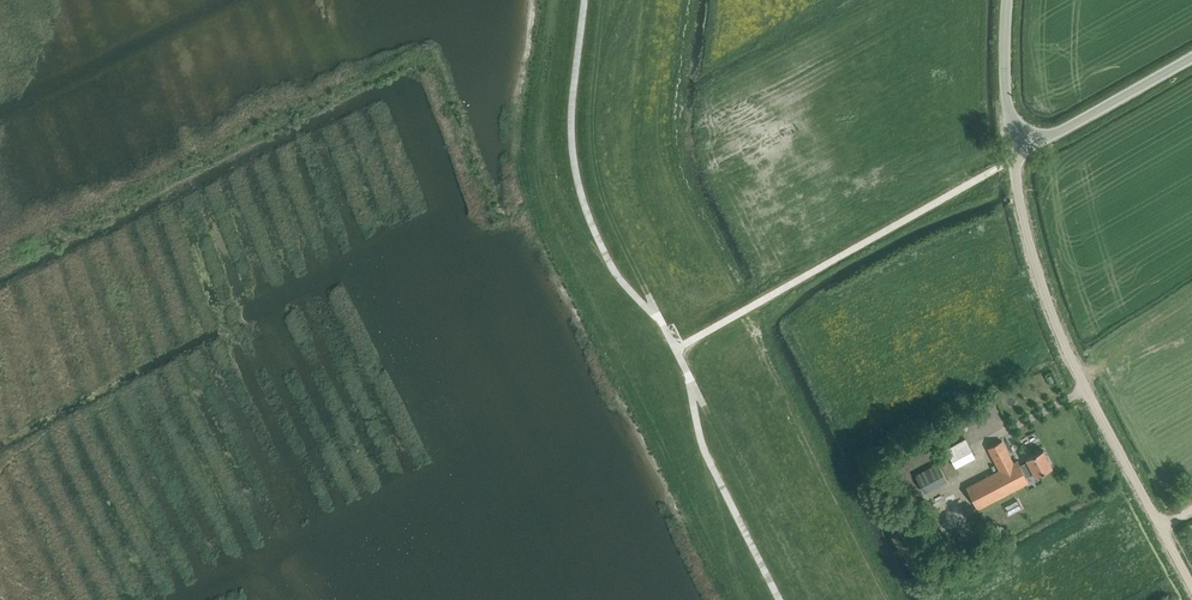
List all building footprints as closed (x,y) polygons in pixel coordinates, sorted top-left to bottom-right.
[(962,434),(943,444),(956,469),(975,459),(962,434)] [(1053,468),(1043,450),(1026,459),(1028,463),(1021,467),(1017,460),(1013,462),(1002,441),(988,448),(999,470),(966,488),(977,510),(1029,483),(1026,477),(1033,473),(1035,476),(1053,468)] [(934,457),(907,470),(920,495),(947,482),(934,457)]
